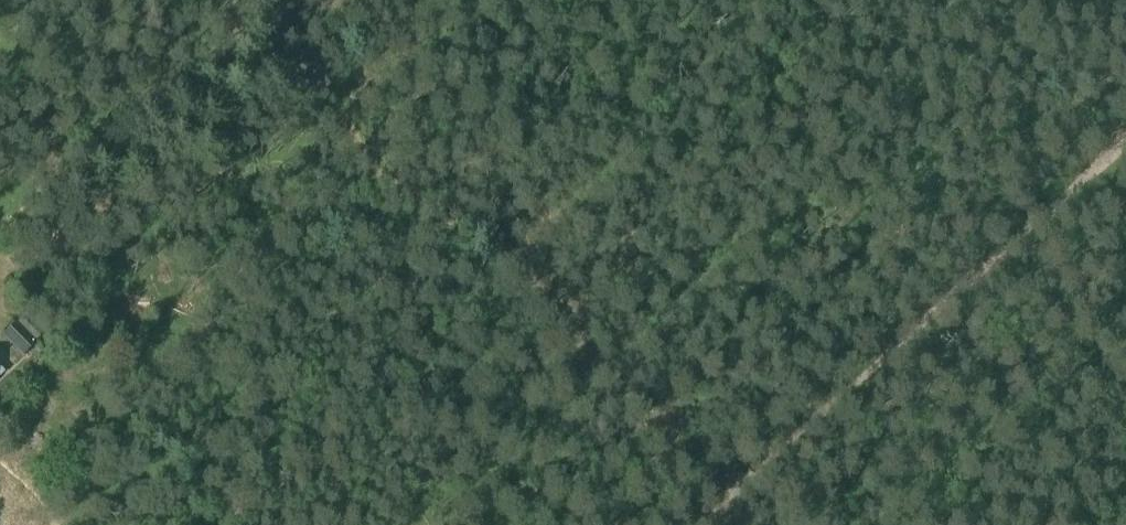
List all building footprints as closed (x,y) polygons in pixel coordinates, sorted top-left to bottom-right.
[(4,337),(24,358),(41,342),(33,335),(35,332),(23,319),(4,337)] [(1,415),(10,406),(3,400),(16,386),(8,379),(0,386),(0,414),(1,415)]
